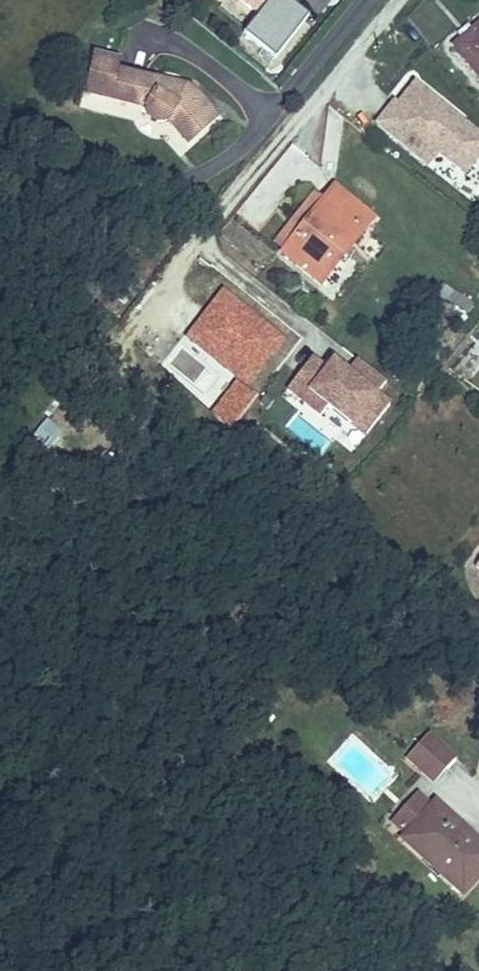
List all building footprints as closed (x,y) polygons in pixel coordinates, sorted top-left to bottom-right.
[(454,44),(478,75),(478,24),(454,44)] [(104,44),(92,83),(153,97),(160,113),(177,106),(195,126),(225,99),(204,76),(191,71),(189,76),(128,57),(130,51),(104,44)] [(478,128),(474,132),(468,127),(472,123),(431,87),(413,108),(410,105),(391,126),(441,170),(452,157),(478,180),(478,179),(478,129),(478,128)] [(478,128),(472,123),(468,127),(474,132),(478,128)] [(272,238),(285,249),(332,190),(319,179),(272,238)] [(285,249),(324,280),(379,206),(341,179),(332,190),(285,249)] [(209,416),(230,431),(255,397),(247,392),(285,339),(219,292),(182,342),(235,381),(209,416)] [(356,450),(387,407),(313,353),(281,396),(356,450)] [(429,735),(404,762),(430,785),(456,759),(429,735)] [(391,821),(404,833),(430,806),(418,794),(391,821)] [(461,900),(478,882),(478,841),(436,801),(430,806),(404,833),(398,839),(461,900)]
